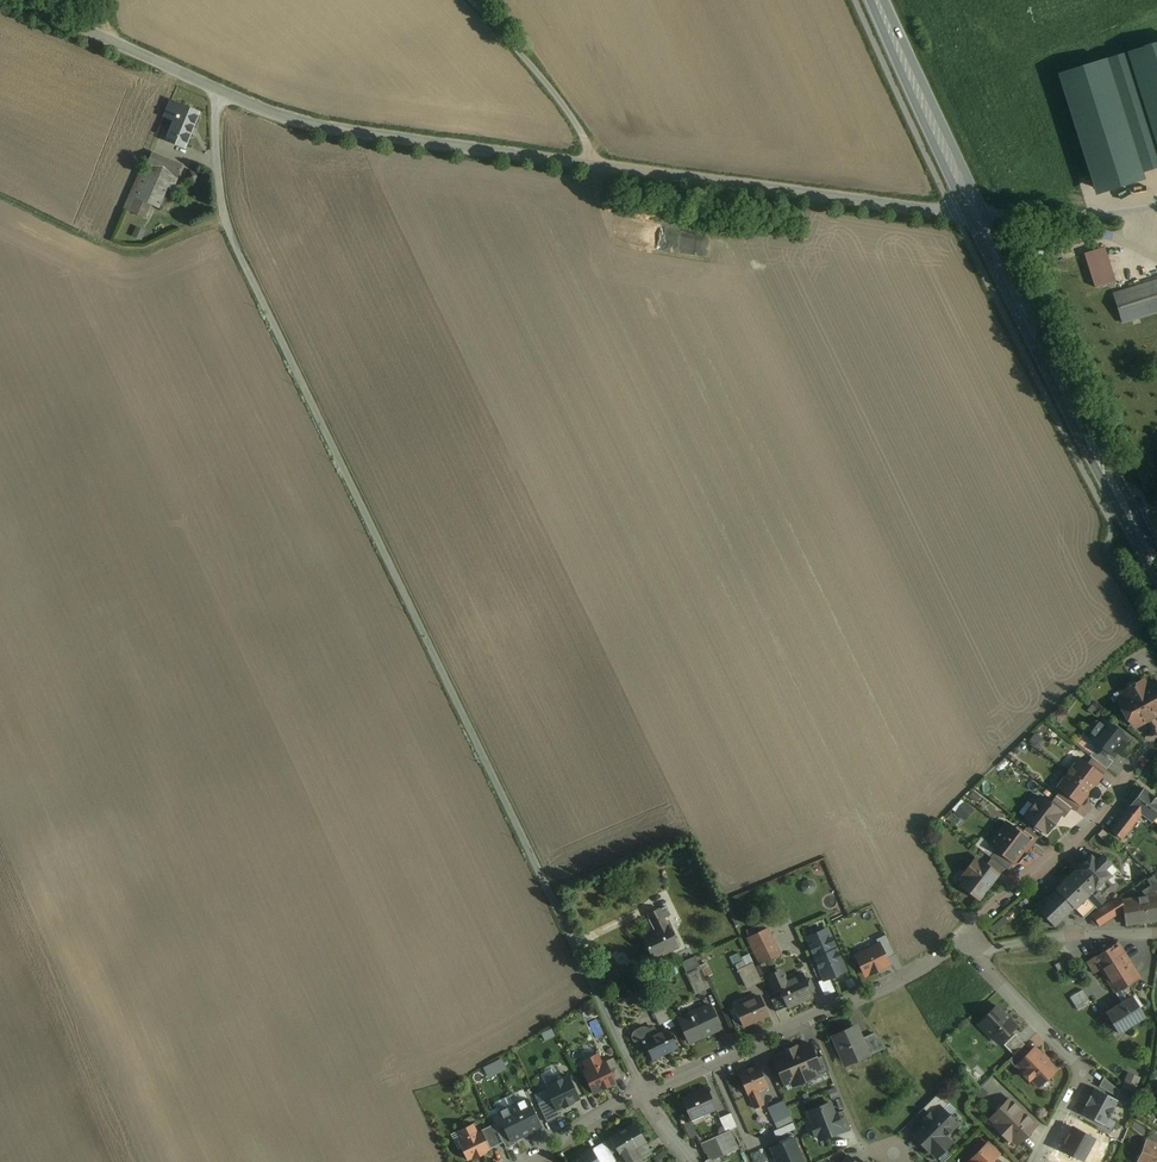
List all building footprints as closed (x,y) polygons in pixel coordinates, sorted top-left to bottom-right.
[(1055,74),(1092,196),(1145,180),(1143,173),(1156,168),(1156,43),(1055,74)] [(190,110),(172,102),(166,114),(176,118),(166,140),(184,147),(198,116),(189,112),(190,110)] [(182,166),(152,153),(144,172),(147,173),(136,198),(150,205),(158,208),(167,189),(172,191),(182,166)] [(136,198),(147,173),(144,172),(141,171),(124,209),(144,218),(150,205),(136,198)] [(138,227),(135,236),(143,239),(146,229),(138,227)] [(1105,247),(1084,253),(1095,287),(1110,283),(1115,281),(1105,247)] [(1113,294),(1122,323),(1156,312),(1156,280),(1113,294)] [(1146,685),(1143,680),(1121,691),(1124,697),(1117,701),(1126,717),(1130,715),(1136,726),(1156,715),(1156,687),(1154,680),(1146,685)] [(1121,734),(1122,732),(1113,726),(1112,727),(1102,719),(1099,724),(1096,721),(1088,730),(1092,733),(1089,737),(1098,745),(1095,749),(1104,756),(1104,755),(1107,752),(1114,757),(1117,753),(1118,754),(1125,744),(1124,743),(1127,739),(1121,734)] [(1106,769),(1112,761),(1104,755),(1104,756),(1095,749),(1089,756),(1094,760),(1106,769)] [(1087,765),(1077,757),(1073,763),(1073,766),(1063,780),(1064,785),(1060,790),(1061,790),(1079,804),(1088,793),(1087,790),(1099,775),(1087,765)] [(1106,769),(1094,760),(1091,764),(1089,762),(1087,765),(1099,774),(1099,775),(1100,776),(1106,769)] [(1143,788),(1130,805),(1141,814),(1152,822),(1156,815),(1156,799),(1143,788)] [(1058,798),(1055,796),(1056,797),(1070,807),(1075,811),(1080,804),(1079,804),(1061,790),(1060,790),(1058,792),(1061,794),(1058,798)] [(1050,804),(1040,796),(1032,806),(1033,811),(1027,819),(1044,832),(1045,831),(1047,832),(1060,814),(1059,813),(1060,812),(1050,804)] [(1063,816),(1070,807),(1058,798),(1056,797),(1050,804),(1060,812),(1059,813),(1060,814),(1063,816)] [(966,800),(957,811),(967,819),(975,808),(966,800)] [(1141,814),(1130,805),(1120,818),(1131,827),(1141,814)] [(1120,818),(1110,830),(1121,839),(1131,827),(1120,818)] [(1006,823),(989,844),(996,850),(1013,863),(1029,841),(1030,841),(1021,834),(1006,823)] [(1037,836),(1026,828),(1021,834),(1030,841),(1029,841),(1032,843),(1037,836)] [(1013,863),(996,850),(990,857),(991,858),(1004,868),(1007,870),(1013,863)] [(1110,864),(1101,855),(1096,861),(1104,869),(1110,864)] [(1096,861),(1090,856),(1075,870),(1076,871),(1094,890),(1095,889),(1105,879),(1109,875),(1104,869),(1096,861)] [(985,865),(975,858),(964,872),(966,878),(962,883),(979,897),(997,875),(997,874),(985,865)] [(998,876),(1004,868),(991,858),(985,865),(997,874),(997,875),(998,876)] [(1076,871),(1057,890),(1073,907),(1085,897),(1095,907),(1096,908),(1105,900),(1101,896),(1095,889),(1094,890),(1076,871)] [(1153,875),(1146,880),(1150,886),(1154,892),(1154,891),(1156,890),(1156,882),(1153,875)] [(1105,879),(1095,889),(1101,896),(1111,886),(1105,879)] [(1142,891),(1145,896),(1122,900),(1121,901),(1123,910),(1126,925),(1156,920),(1156,900),(1156,894),(1154,891),(1154,892),(1150,886),(1142,891)] [(1057,890),(1037,909),(1054,926),(1073,907),(1057,890)] [(1121,896),(1091,914),(1099,926),(1123,910),(1121,901),(1122,900),(1121,896)] [(1085,897),(1073,907),(1083,918),(1095,907),(1085,897)] [(658,909),(647,914),(656,932),(667,926),(658,909)] [(656,932),(643,938),(652,957),(662,953),(663,954),(678,947),(668,926),(667,926),(656,932)] [(768,929),(749,938),(760,963),(780,955),(768,929)] [(827,931),(807,939),(816,959),(836,951),(827,931)] [(895,954),(885,935),(875,939),(878,945),(879,944),(886,959),(895,954)] [(1118,942),(1092,958),(1100,970),(1105,978),(1130,962),(1118,942)] [(878,945),(855,956),(865,975),(869,973),(870,974),(884,967),(884,966),(888,964),(886,959),(879,944),(878,945)] [(836,951),(816,959),(825,978),(844,970),(836,951)] [(762,981),(751,952),(741,956),(740,952),(733,954),(746,987),(762,981)] [(1066,958),(1054,965),(1061,976),(1072,969),(1066,958)] [(1100,970),(1092,958),(1086,962),(1093,974),(1100,970)] [(1130,962),(1105,978),(1115,993),(1128,985),(1140,977),(1130,962)] [(699,965),(684,972),(694,992),(708,985),(699,965)] [(782,971),(768,977),(776,996),(781,994),(777,985),(786,981),(782,971)] [(786,981),(777,985),(781,994),(786,1007),(811,997),(809,990),(805,981),(802,975),(786,981)] [(813,988),(809,979),(805,981),(809,990),(813,988)] [(1128,985),(1115,993),(1122,1003),(1105,1013),(1118,1033),(1144,1017),(1132,997),(1135,995),(1128,985)] [(1082,990),(1070,998),(1077,1009),(1089,1002),(1082,990)] [(776,996),(770,998),(776,1012),(786,1007),(781,994),(776,996)] [(758,997),(735,1006),(743,1026),(766,1016),(758,997)] [(661,1004),(653,1007),(655,1011),(652,1012),(658,1025),(671,1019),(664,1007),(663,1007),(661,1004)] [(709,1005),(678,1020),(689,1042),(711,1032),(709,1028),(718,1024),(709,1005)] [(996,1006),(979,1023),(979,1024),(977,1025),(989,1037),(993,1034),(1000,1041),(1016,1026),(996,1006)] [(642,1026),(641,1027),(632,1031),(633,1033),(632,1037),(634,1041),(638,1043),(641,1042),(641,1043),(643,1043),(644,1045),(645,1045),(643,1040),(656,1034),(653,1027),(649,1029),(648,1028),(646,1027),(645,1027),(644,1026),(642,1026)] [(853,1027),(832,1036),(840,1053),(842,1052),(846,1061),(865,1053),(859,1040),(853,1027)] [(656,1034),(643,1040),(645,1045),(652,1059),(676,1047),(667,1029),(656,1034)] [(885,1047),(874,1033),(859,1040),(865,1053),(868,1052),(869,1055),(885,1047)] [(1014,1034),(1003,1045),(1013,1055),(1021,1047),(1024,1044),(1014,1034)] [(815,1058),(809,1043),(796,1048),(804,1065),(795,1069),(801,1082),(813,1077),(811,1072),(818,1069),(820,1074),(828,1070),(822,1055),(815,1058)] [(1013,1055),(1009,1060),(1016,1067),(1017,1065),(1028,1054),(1021,1047),(1013,1055)] [(804,1065),(796,1048),(789,1051),(788,1049),(781,1052),(782,1054),(774,1058),(782,1074),(780,1075),(784,1084),(793,1080),(795,1085),(801,1082),(795,1069),(804,1065)] [(1028,1054),(1017,1065),(1024,1072),(1024,1075),(1027,1079),(1031,1079),(1038,1086),(1055,1070),(1034,1048),(1028,1054)] [(588,1070),(583,1072),(594,1093),(603,1088),(603,1089),(609,1086),(609,1085),(615,1082),(615,1081),(605,1062),(601,1064),(597,1054),(584,1061),(588,1070)] [(613,1058),(605,1062),(615,1081),(623,1077),(613,1058)] [(757,1065),(738,1074),(747,1094),(748,1093),(755,1108),(763,1104),(757,1090),(766,1085),(757,1065)] [(1123,1086),(1136,1092),(1143,1076),(1129,1070),(1123,1086)] [(546,1087),(556,1109),(579,1098),(568,1076),(546,1087)] [(1120,1091),(1103,1077),(1098,1087),(1117,1096),(1120,1091)] [(706,1087),(681,1098),(690,1118),(704,1111),(705,1114),(716,1109),(706,1087)] [(1118,1100),(1094,1088),(1090,1096),(1090,1095),(1084,1105),(1085,1105),(1081,1113),(1104,1125),(1108,1118),(1109,1118),(1114,1108),(1113,1108),(1118,1100)] [(947,1105),(937,1095),(923,1108),(928,1114),(929,1113),(931,1114),(939,1106),(942,1110),(947,1105)] [(497,1113),(511,1142),(541,1127),(527,1098),(497,1113)] [(783,1099),(766,1107),(773,1123),(790,1115),(783,1099)] [(1009,1099),(990,1118),(996,1124),(993,1126),(1009,1141),(1011,1139),(1017,1144),(1036,1125),(1009,1099)] [(808,1112),(819,1140),(840,1132),(841,1131),(834,1114),(830,1103),(808,1112)] [(942,1110),(939,1106),(931,1114),(929,1113),(928,1114),(924,1118),(926,1121),(912,1134),(929,1151),(930,1150),(936,1156),(950,1142),(944,1136),(956,1123),(942,1110)] [(843,1111),(834,1114),(841,1131),(840,1132),(841,1134),(851,1130),(843,1111)] [(730,1113),(719,1118),(725,1132),(730,1130),(736,1127),(730,1113)] [(697,1135),(690,1121),(683,1124),(689,1138),(697,1135)] [(610,1137),(617,1149),(621,1156),(622,1156),(626,1161),(637,1161),(640,1160),(633,1149),(645,1142),(634,1123),(610,1137)] [(491,1149),(482,1130),(477,1132),(473,1124),(458,1131),(462,1139),(458,1142),(468,1161),(472,1159),(472,1160),(487,1152),(487,1151),(491,1149)] [(495,1124),(482,1130),(491,1149),(504,1142),(495,1124)] [(1060,1149),(1082,1161),(1095,1139),(1073,1127),(1060,1149)] [(725,1132),(700,1143),(702,1148),(703,1147),(708,1159),(712,1158),(713,1160),(738,1149),(730,1130),(725,1132)] [(617,1149),(610,1137),(604,1141),(611,1153),(617,1149)] [(777,1161),(799,1161),(802,1161),(793,1139),(772,1148),(777,1161)] [(591,1149),(599,1161),(600,1161),(612,1155),(611,1153),(604,1141),(591,1149)] [(1144,1142),(1137,1160),(1143,1161),(1156,1161),(1156,1147),(1144,1142)] [(990,1161),(998,1154),(988,1143),(973,1157),(978,1161),(990,1161)] [(591,1149),(572,1160),(572,1161),(599,1161),(591,1149)]
